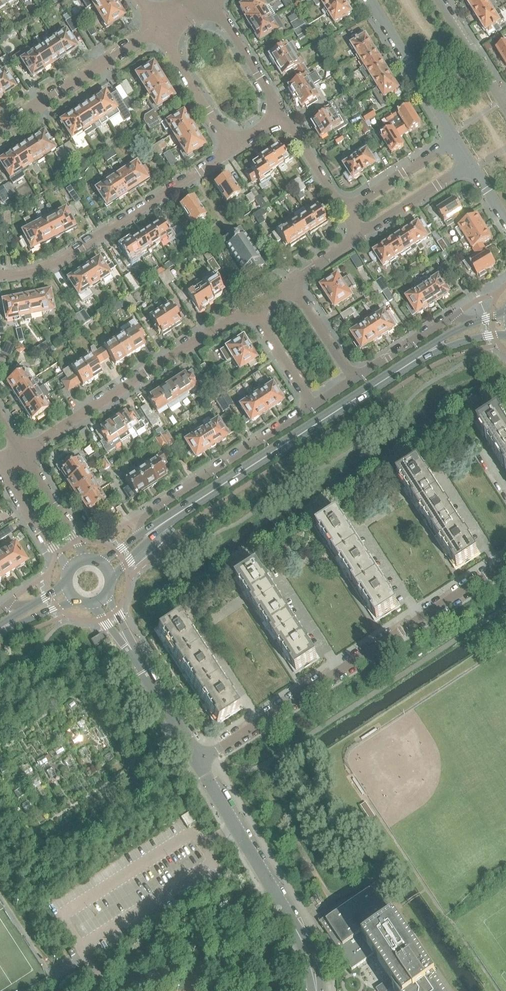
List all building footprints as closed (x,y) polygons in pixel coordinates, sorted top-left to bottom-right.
[(116,5),(117,5),(114,0),(102,0),(92,6),(99,16),(116,6),(116,5)] [(269,5),(275,3),(273,0),(266,0),(262,2),(261,0),(251,0),(251,2),(242,7),(249,18),(266,8),(269,5)] [(349,1),(349,0),(313,0),(313,1),(317,7),(322,5),(325,10),(322,12),(324,16),(327,14),(349,1)] [(490,0),(466,0),(466,1),(466,3),(468,6),(470,6),(472,11),(490,0)] [(498,10),(497,10),(498,10),(492,0),(490,0),(472,11),(473,12),(473,14),(475,16),(476,17),(479,22),(498,10)] [(352,14),(348,7),(352,5),(349,1),(327,14),(334,25),(352,14)] [(254,30),(277,17),(276,16),(269,5),(266,8),(249,18),(247,19),(248,20),(247,21),(250,26),(251,26),(254,30)] [(111,25),(123,17),(121,12),(117,6),(117,7),(116,6),(99,16),(98,17),(105,30),(112,26),(111,25)] [(497,25),(504,21),(501,16),(501,14),(499,11),(498,10),(479,22),(480,23),(480,24),(481,27),(483,28),(489,37),(496,32),(494,30),(499,28),(497,25)] [(83,25),(79,18),(84,14),(83,11),(71,19),(77,30),(83,27),(82,25),(83,25)] [(272,36),(284,28),(277,17),(254,30),(257,35),(256,36),(259,41),(260,40),(261,41),(272,35),(272,36)] [(305,24),(301,18),(291,24),(295,31),(305,24)] [(77,30),(71,19),(65,22),(72,33),(77,30)] [(96,34),(89,23),(83,26),(90,37),(96,34)] [(298,37),(309,31),(305,24),(295,31),(294,31),(298,37)] [(76,49),(69,38),(70,37),(66,31),(65,31),(63,28),(58,31),(59,32),(52,36),(54,38),(65,57),(76,49)] [(372,45),(370,42),(369,41),(363,32),(356,37),(359,41),(351,46),(358,57),(373,48),(372,47),(372,45)] [(321,46),(330,40),(326,35),(315,41),(319,47),(321,46)] [(65,57),(54,38),(42,46),(54,64),(59,61),(65,57),(64,57),(65,57)] [(333,46),(330,40),(321,46),(324,52),(333,46)] [(277,67),(298,54),(291,43),(286,47),(284,48),(270,57),(277,67)] [(496,49),(505,65),(505,43),(496,49)] [(490,44),(484,47),(487,52),(493,49),(490,44)] [(54,64),(42,46),(32,53),(43,71),(44,71),(50,67),(49,67),(54,64)] [(379,58),(379,57),(379,55),(377,52),(375,52),(373,48),(358,57),(364,67),(379,58)] [(43,71),(32,53),(19,61),(21,62),(24,67),(32,78),(43,71)] [(307,70),(304,65),(305,61),(301,55),(298,54),(277,67),(283,78),(294,71),(297,77),(307,70)] [(6,56),(0,60),(0,61),(7,71),(13,67),(6,56)] [(386,69),(385,68),(385,66),(384,63),(382,63),(379,58),(364,67),(359,70),(366,80),(369,79),(370,78),(386,69)] [(142,86),(159,75),(160,75),(156,69),(153,65),(141,72),(140,71),(135,74),(142,86)] [(392,79),(392,77),(390,74),(389,73),(386,69),(370,78),(377,89),(392,79)] [(313,88),(318,85),(322,83),(315,72),(310,75),(307,70),(297,77),(300,82),(290,88),(296,99),(313,88)] [(7,78),(8,77),(4,71),(0,73),(0,91),(4,97),(15,89),(7,78)] [(167,87),(164,82),(165,82),(161,76),(160,76),(159,75),(142,86),(149,97),(150,98),(167,87)] [(402,95),(398,89),(399,88),(397,85),(395,84),(392,79),(377,89),(371,93),(371,95),(376,92),(378,95),(380,93),(385,101),(393,96),(395,99),(402,95)] [(133,93),(126,82),(120,85),(127,97),(133,93)] [(328,104),(320,91),(322,91),(318,85),(313,88),(296,99),(302,109),(308,105),(310,108),(314,106),(317,110),(318,110),(328,104)] [(161,106),(173,98),(170,93),(171,93),(167,87),(150,98),(149,97),(146,100),(153,111),(153,112),(156,111),(162,107),(161,106)] [(129,111),(122,101),(115,106),(114,105),(113,105),(105,94),(94,101),(108,122),(108,123),(119,116),(124,123),(132,117),(128,111),(129,111)] [(133,105),(128,98),(122,101),(129,111),(140,104),(139,101),(133,105)] [(108,122),(94,101),(93,101),(87,105),(88,105),(83,108),(97,130),(108,122)] [(333,101),(328,104),(318,110),(321,115),(318,117),(320,119),(313,124),(317,131),(336,118),(341,115),(333,101)] [(421,125),(410,107),(398,114),(396,111),(391,114),(404,136),(421,125)] [(97,130),(83,108),(78,111),(72,114),(73,115),(72,115),(86,137),(97,130)] [(370,121),(376,117),(372,110),(362,117),(366,122),(365,122),(366,123),(370,121)] [(190,124),(186,118),(183,113),(171,121),(170,120),(164,124),(156,111),(153,112),(153,111),(145,116),(144,121),(146,125),(147,125),(151,131),(160,125),(165,132),(169,130),(173,135),(190,124),(189,124),(190,124)] [(404,136),(391,114),(390,113),(384,117),(385,118),(392,130),(382,136),(392,154),(391,154),(391,155),(404,147),(398,139),(404,136)] [(86,137),(72,115),(61,122),(68,134),(67,135),(70,140),(71,142),(73,141),(75,144),(86,137)] [(349,126),(342,115),(336,118),(317,131),(318,132),(317,132),(321,139),(333,131),(335,134),(349,126)] [(359,126),(365,122),(361,116),(351,123),(354,129),(359,126)] [(368,127),(366,123),(365,122),(359,126),(365,135),(371,131),(368,127)] [(196,135),(197,134),(194,128),(193,129),(190,124),(173,135),(179,146),(196,135)] [(142,138),(139,133),(134,136),(138,141),(142,138)] [(51,146),(43,134),(32,141),(43,158),(55,150),(52,145),(51,146)] [(192,154),(203,146),(201,142),(197,136),(196,135),(179,146),(183,151),(180,153),(185,163),(194,157),(192,154)] [(345,141),(342,136),(334,140),(337,145),(345,141)] [(43,158),(32,141),(31,141),(26,145),(21,148),(33,166),(44,159),(43,158)] [(163,154),(158,147),(164,143),(163,141),(151,148),(156,158),(163,154)] [(76,153),(69,143),(64,146),(70,157),(76,153)] [(292,160),(288,154),(284,157),(278,148),(276,150),(273,146),(266,151),(278,168),(282,165),(283,166),(288,163),(292,160)] [(69,158),(62,147),(56,151),(57,152),(55,154),(59,161),(62,160),(63,162),(69,158)] [(381,162),(374,151),(370,154),(368,151),(368,150),(367,148),(365,147),(363,147),(353,154),(356,158),(365,173),(370,169),(371,170),(374,168),(375,166),(381,162)] [(33,166),(21,148),(17,151),(16,151),(11,154),(11,155),(10,155),(22,174),(22,173),(29,169),(32,169),(36,176),(38,174),(34,167),(33,166)] [(278,168),(266,151),(259,156),(261,159),(259,161),(268,175),(271,173),(270,172),(278,168)] [(176,163),(169,152),(163,156),(170,167),(176,163)] [(365,173),(356,158),(355,159),(352,154),(347,157),(350,162),(344,166),(348,173),(344,176),(348,183),(354,179),(356,179),(359,177),(360,176),(365,173)] [(10,155),(0,162),(0,164),(7,175),(6,175),(9,180),(12,185),(25,177),(22,173),(22,174),(10,155)] [(138,189),(124,167),(120,160),(118,161),(122,168),(120,169),(122,171),(115,175),(128,195),(138,189)] [(145,166),(141,168),(139,166),(138,167),(133,161),(124,167),(138,189),(150,181),(146,176),(150,173),(145,166)] [(270,178),(268,175),(259,161),(251,165),(253,169),(245,174),(251,183),(256,180),(260,185),(259,186),(262,191),(268,187),(265,183),(270,179),(270,178)] [(128,195),(115,175),(110,167),(108,168),(112,173),(104,179),(118,202),(128,195)] [(82,179),(77,172),(71,176),(76,183),(82,179)] [(239,195),(227,176),(220,181),(219,179),(213,183),(214,184),(213,186),(214,186),(217,190),(216,190),(216,191),(217,190),(220,194),(219,195),(219,196),(220,195),(223,199),(221,199),(222,200),(223,199),(226,203),(224,204),(225,205),(239,195)] [(118,202),(104,179),(103,179),(102,177),(97,180),(98,182),(91,187),(94,192),(96,191),(98,193),(97,194),(104,205),(103,205),(106,209),(118,202)] [(302,184),(298,179),(297,180),(296,177),(292,179),(294,182),(289,185),(292,190),(302,184)] [(15,194),(8,184),(3,187),(9,197),(15,194)] [(295,196),(305,190),(302,184),(292,190),(289,192),(292,196),(294,195),(295,196)] [(80,201),(71,186),(66,190),(75,204),(80,201)] [(263,200),(260,196),(259,197),(254,189),(250,192),(251,194),(250,194),(255,201),(261,210),(262,210),(267,207),(266,205),(269,203),(265,198),(263,200)] [(255,201),(250,194),(245,197),(250,204),(255,201)] [(202,212),(199,208),(200,208),(200,207),(199,208),(196,204),(197,203),(197,202),(196,203),(193,199),(194,199),(194,198),(186,203),(185,202),(179,205),(180,207),(179,207),(191,226),(206,217),(206,216),(204,217),(202,213),(203,212),(202,212)] [(466,218),(455,200),(437,211),(447,228),(450,226),(450,227),(466,218)] [(64,235),(55,216),(49,205),(46,207),(51,216),(44,219),(43,220),(54,240),(64,235)] [(327,224),(316,207),(310,211),(308,207),(304,210),(317,231),(327,224)] [(72,224),(69,219),(74,217),(70,208),(55,216),(64,235),(77,228),(74,223),(72,224)] [(317,231),(304,210),(303,209),(293,215),(296,219),(305,234),(308,232),(310,235),(317,231)] [(262,218),(266,215),(262,210),(261,210),(253,216),(259,225),(264,222),(262,218)] [(54,240),(43,220),(44,219),(40,212),(36,214),(40,221),(33,225),(32,225),(43,246),(54,240)] [(465,239),(484,228),(477,216),(468,222),(466,218),(450,227),(452,230),(457,227),(465,239)] [(43,246),(32,225),(33,225),(29,217),(24,220),(29,229),(23,233),(25,236),(20,239),(25,249),(28,248),(31,253),(43,246)] [(305,234),(296,219),(286,226),(298,243),(305,239),(303,235),(305,234)] [(165,228),(168,226),(164,220),(160,223),(158,225),(157,222),(149,227),(160,244),(166,240),(167,242),(171,239),(172,239),(175,237),(171,230),(168,233),(165,228)] [(432,235),(423,221),(416,225),(415,225),(412,227),(411,228),(407,231),(416,246),(428,238),(432,235)] [(298,243),(286,226),(280,229),(271,235),(277,244),(281,241),(285,247),(288,245),(290,248),(298,243)] [(160,244),(149,227),(142,231),(144,234),(141,236),(152,252),(155,250),(154,248),(160,244)] [(482,244),(491,239),(484,228),(465,239),(461,242),(463,246),(468,243),(475,255),(485,249),(482,244)] [(263,265),(240,229),(222,240),(246,277),(263,265)] [(416,246),(407,231),(406,232),(404,232),(401,234),(401,235),(396,238),(405,253),(416,246)] [(200,250),(194,240),(195,239),(191,233),(186,236),(190,242),(197,252),(200,250)] [(151,252),(141,236),(139,238),(137,235),(129,240),(140,257),(143,261),(153,254),(151,252)] [(405,253),(396,238),(391,241),(390,241),(387,243),(386,244),(385,245),(395,260),(405,253)] [(140,257),(129,240),(122,244),(123,246),(120,248),(127,259),(122,262),(126,268),(129,266),(131,269),(133,268),(131,265),(136,262),(135,260),(140,257)] [(448,249),(442,240),(437,243),(444,253),(445,252),(448,249)] [(197,252),(190,242),(188,244),(195,254),(197,252)] [(395,260),(385,245),(381,248),(379,248),(376,250),(376,251),(369,256),(374,263),(379,260),(383,267),(395,260)] [(485,249),(475,255),(464,263),(469,271),(472,269),(477,276),(479,275),(482,277),(486,275),(486,271),(495,265),(485,249)] [(452,263),(445,252),(444,253),(440,256),(447,266),(452,263)] [(220,278),(216,272),(220,270),(213,260),(208,253),(204,256),(207,262),(214,274),(207,278),(209,280),(204,284),(214,300),(221,296),(220,294),(223,291),(216,281),(220,278)] [(108,273),(114,269),(111,264),(105,268),(99,259),(88,266),(99,284),(103,281),(105,284),(112,279),(113,277),(112,275),(109,275),(108,273)] [(174,266),(171,260),(164,265),(168,271),(173,268),(172,267),(174,266)] [(421,267),(418,262),(413,265),(416,270),(421,267)] [(99,284),(88,266),(78,273),(89,290),(99,284)] [(165,272),(162,268),(155,273),(157,277),(165,272)] [(174,279),(178,277),(173,268),(168,271),(165,272),(157,277),(165,288),(175,281),(174,279)] [(89,290),(78,273),(67,280),(77,296),(78,298),(89,290)] [(449,294),(438,276),(432,280),(428,273),(423,276),(426,282),(427,283),(438,301),(443,298),(444,298),(447,296),(448,295),(449,294)] [(140,289),(130,274),(123,278),(133,293),(140,289)] [(348,292),(356,287),(349,276),(341,282),(338,276),(321,287),(322,289),(322,290),(324,293),(325,293),(331,302),(330,304),(332,306),(334,307),(335,309),(352,297),(348,292)] [(388,289),(382,279),(376,282),(383,293),(388,289)] [(383,293),(376,282),(371,286),(373,288),(376,293),(378,296),(383,293)] [(438,301),(427,283),(417,290),(428,308),(430,306),(431,307),(434,305),(434,304),(438,301)] [(214,300),(204,284),(191,292),(192,293),(188,295),(196,308),(199,313),(204,310),(203,308),(214,301),(214,300)] [(366,300),(376,293),(373,288),(363,294),(366,300)] [(395,299),(388,289),(383,293),(389,303),(395,299)] [(54,311),(51,297),(53,296),(51,290),(37,293),(42,314),(54,311)] [(428,308),(417,290),(406,297),(410,304),(406,307),(412,316),(416,314),(417,315),(419,313),(420,314),(423,312),(423,311),(428,308)] [(42,314),(37,293),(26,295),(30,316),(42,314)] [(30,316),(26,295),(14,297),(19,318),(30,316)] [(136,306),(130,295),(124,299),(131,310),(136,306)] [(19,318),(14,297),(0,300),(2,307),(4,306),(7,321),(14,319),(14,322),(19,321),(18,319),(19,318)] [(182,320),(179,315),(177,316),(171,305),(164,310),(159,303),(155,305),(158,311),(171,329),(174,326),(176,328),(181,325),(180,323),(181,322),(180,321),(182,320)] [(360,318),(354,308),(354,307),(351,309),(358,319),(360,318)] [(358,319),(351,309),(341,316),(344,321),(352,316),(355,321),(358,319)] [(91,321),(83,311),(78,314),(86,325),(91,321)] [(171,329),(158,311),(147,318),(149,319),(156,329),(155,330),(158,335),(160,334),(161,335),(162,335),(163,336),(169,333),(167,331),(171,329)] [(398,325),(389,311),(385,314),(384,313),(379,316),(376,311),(370,315),(373,320),(384,336),(388,333),(390,334),(392,332),(393,330),(395,329),(394,328),(398,325)] [(86,325),(78,314),(73,318),(69,321),(76,331),(86,325)] [(384,336),(373,320),(370,315),(373,320),(367,324),(364,320),(360,323),(361,324),(373,343),(378,340),(379,341),(382,339),(382,337),(384,336)] [(373,343),(361,324),(360,323),(355,327),(357,330),(351,334),(356,342),(354,343),(359,351),(361,349),(362,350),(364,349),(365,349),(368,347),(369,346),(373,343)] [(145,347),(140,339),(145,336),(138,326),(123,336),(135,353),(137,353),(140,352),(140,350),(144,347),(144,348),(145,347)] [(64,337),(60,331),(54,336),(58,342),(64,337)] [(135,353),(123,336),(114,342),(125,359),(126,359),(128,359),(130,358),(131,356),(135,353)] [(233,360),(249,349),(246,344),(247,343),(245,340),(244,339),(243,338),(241,339),(240,338),(238,338),(235,340),(234,341),(235,342),(225,349),(227,351),(222,354),(227,363),(230,362),(233,360)] [(125,359),(114,342),(97,352),(104,362),(110,358),(115,366),(116,366),(116,365),(119,363),(122,363),(124,362),(124,360),(125,359)] [(20,354),(27,349),(20,345),(16,351),(20,354)] [(97,366),(104,362),(97,352),(93,346),(90,348),(92,355),(81,363),(93,380),(95,380),(97,379),(98,377),(101,374),(102,375),(102,374),(97,366)] [(258,364),(255,358),(255,356),(253,354),(252,353),(249,349),(233,360),(239,369),(247,364),(250,369),(258,364)] [(91,383),(92,381),(93,380),(81,363),(71,369),(70,367),(62,372),(63,373),(66,379),(73,389),(81,384),(83,387),(83,386),(87,384),(89,384),(91,383)] [(210,373),(204,364),(199,367),(205,376),(210,373)] [(33,379),(35,378),(31,372),(29,370),(28,370),(26,370),(24,371),(21,366),(10,373),(14,378),(6,383),(6,384),(7,383),(9,387),(8,389),(10,391),(12,392),(13,393),(30,381),(33,379)] [(194,384),(198,382),(192,372),(186,376),(185,375),(178,379),(187,392),(190,390),(191,392),(197,388),(194,384)] [(66,379),(63,373),(58,377),(62,382),(66,379)] [(19,402),(37,391),(32,384),(37,380),(35,378),(33,379),(30,381),(13,393),(15,396),(15,399),(16,401),(18,401),(19,402)] [(73,389),(66,379),(62,382),(66,388),(68,392),(73,389)] [(187,392),(178,379),(167,386),(179,404),(189,397),(186,393),(187,392)] [(283,402),(271,384),(260,391),(272,409),(276,406),(278,406),(281,404),(281,403),(283,402)] [(179,404),(167,386),(158,392),(167,407),(169,410),(179,404)] [(227,395),(230,392),(227,386),(216,393),(220,399),(222,398),(227,395)] [(65,400),(70,396),(68,392),(66,388),(60,392),(65,400)] [(220,399),(216,393),(213,389),(208,392),(215,402),(215,401),(220,399)] [(25,412),(43,400),(42,400),(46,397),(47,395),(45,392),(43,391),(38,394),(37,391),(19,402),(21,406),(21,408),(22,410),(24,410),(25,412)] [(272,409),(260,391),(249,398),(261,416),(263,415),(264,415),(267,413),(267,412),(272,409)] [(167,407),(158,392),(150,397),(151,399),(148,400),(157,414),(167,407)] [(233,404),(227,395),(222,398),(228,408),(233,404)] [(36,420),(46,414),(45,413),(49,410),(49,411),(54,407),(48,397),(43,400),(25,412),(27,415),(27,417),(28,419),(30,420),(31,421),(30,421),(31,422),(35,419),(36,420)] [(222,398),(220,399),(215,401),(223,413),(229,409),(228,408),(222,398)] [(261,416),(249,398),(238,406),(239,406),(246,417),(242,419),(245,425),(249,422),(250,423),(252,422),(253,422),(256,420),(257,419),(261,416)] [(148,425),(140,411),(135,414),(133,410),(126,415),(125,413),(118,418),(128,432),(130,436),(135,433),(136,435),(145,429),(144,427),(148,425)] [(498,411),(477,424),(487,439),(486,440),(487,441),(488,440),(497,455),(505,450),(505,423),(498,411)] [(128,432),(118,418),(109,424),(118,438),(117,439),(120,443),(130,436),(128,432)] [(161,428),(164,426),(159,418),(154,421),(154,422),(150,424),(159,438),(160,437),(165,434),(161,428)] [(231,434),(226,426),(224,426),(220,420),(218,421),(217,421),(211,425),(208,419),(202,422),(205,427),(206,427),(217,444),(221,442),(223,442),(226,440),(226,439),(228,438),(227,437),(231,434)] [(118,438),(109,424),(101,429),(102,431),(96,434),(101,442),(100,443),(107,454),(116,448),(115,447),(120,443),(117,439),(118,438)] [(193,432),(190,427),(188,428),(193,436),(184,443),(190,453),(187,455),(191,460),(194,458),(195,459),(197,457),(198,458),(201,456),(202,454),(206,451),(193,432)] [(217,444),(206,427),(205,427),(200,430),(199,428),(193,432),(206,451),(211,449),(212,449),(215,447),(215,446),(217,444)] [(174,444),(167,433),(165,434),(160,437),(167,446),(168,448),(174,444)] [(160,437),(159,438),(153,442),(156,447),(159,446),(162,450),(167,446),(160,437)] [(497,455),(505,468),(505,450),(497,455)] [(100,460),(96,454),(89,459),(93,465),(98,462),(100,460)] [(67,482),(88,469),(90,468),(82,457),(75,462),(71,457),(62,464),(64,467),(59,470),(67,482)] [(111,467),(107,462),(104,457),(100,460),(98,462),(102,467),(105,471),(111,467)] [(163,472),(161,469),(166,466),(161,458),(150,464),(148,460),(144,463),(156,483),(160,481),(161,482),(167,478),(166,476),(168,475),(165,471),(163,472)] [(116,464),(113,459),(107,462),(111,467),(111,468),(116,464)] [(156,483),(144,463),(144,464),(146,467),(138,472),(134,467),(132,468),(146,489),(150,487),(151,488),(157,484),(156,483)] [(428,478),(426,475),(418,463),(397,476),(417,507),(438,494),(428,479),(429,478),(429,477),(428,478)] [(146,489),(132,468),(127,471),(131,477),(125,481),(129,486),(123,490),(129,500),(131,499),(131,500),(132,499),(131,499),(146,489)] [(74,493),(94,480),(91,475),(88,477),(84,472),(88,469),(67,482),(74,493)] [(97,491),(94,487),(97,485),(94,480),(74,493),(80,503),(99,491),(99,490),(97,491)] [(102,504),(104,502),(100,496),(99,496),(97,493),(100,492),(99,491),(80,503),(87,513),(86,513),(90,520),(96,516),(95,515),(105,509),(102,504)] [(447,509),(445,506),(438,494),(417,507),(437,538),(458,524),(448,509),(449,509),(448,508),(447,509)] [(348,530),(346,527),(338,515),(317,528),(337,559),(358,546),(348,531),(349,530),(349,529),(348,530)] [(467,539),(465,536),(458,524),(437,538),(457,568),(477,555),(468,540),(469,539),(468,538),(467,539)] [(28,560),(25,554),(21,556),(15,546),(8,550),(6,548),(2,551),(14,570),(19,567),(21,568),(24,566),(24,563),(26,562),(25,562),(28,560)] [(367,560),(365,557),(358,546),(337,559),(357,589),(377,576),(368,561),(369,561),(368,560),(367,560)] [(2,551),(0,552),(0,575),(2,578),(3,577),(5,578),(9,576),(9,573),(14,570),(2,551)] [(267,582),(265,579),(258,567),(237,580),(257,611),(277,598),(268,583),(269,582),(268,581),(267,582)] [(387,591),(385,588),(377,576),(357,589),(377,620),(397,607),(387,592),(389,591),(388,590),(387,591)] [(287,612),(285,610),(277,598),(257,611),(277,641),(297,628),(288,613),(289,613),(288,612),(287,612)] [(187,634),(185,631),(177,619),(157,632),(177,663),(197,650),(188,635),(189,634),(188,633),(187,634)] [(307,643),(305,640),(297,628),(277,641),(296,672),(317,659),(307,644),(308,643),(308,642),(307,643)] [(105,642),(101,635),(91,641),(95,648),(105,642)] [(217,680),(209,668),(207,665),(208,665),(208,664),(207,664),(197,650),(177,663),(196,694),(217,680)] [(237,711),(229,699),(227,696),(228,695),(228,694),(227,695),(217,680),(196,694),(216,724),(237,711)] [(149,791),(138,774),(128,780),(139,797),(149,791)] [(189,813),(185,815),(191,825),(196,823),(189,813)] [(185,815),(181,818),(187,828),(191,825),(185,815)] [(393,917),(391,914),(373,887),(320,923),(337,948),(352,970),(357,967),(370,958),(358,940),(393,917)] [(426,970),(427,969),(405,937),(406,936),(393,917),(358,940),(370,958),(374,955),(391,980),(390,981),(389,982),(389,983),(389,984),(389,985),(390,985),(390,986),(391,987),(392,987),(393,987),(394,987),(395,986),(396,988),(393,990),(394,990),(440,990),(426,970)]
